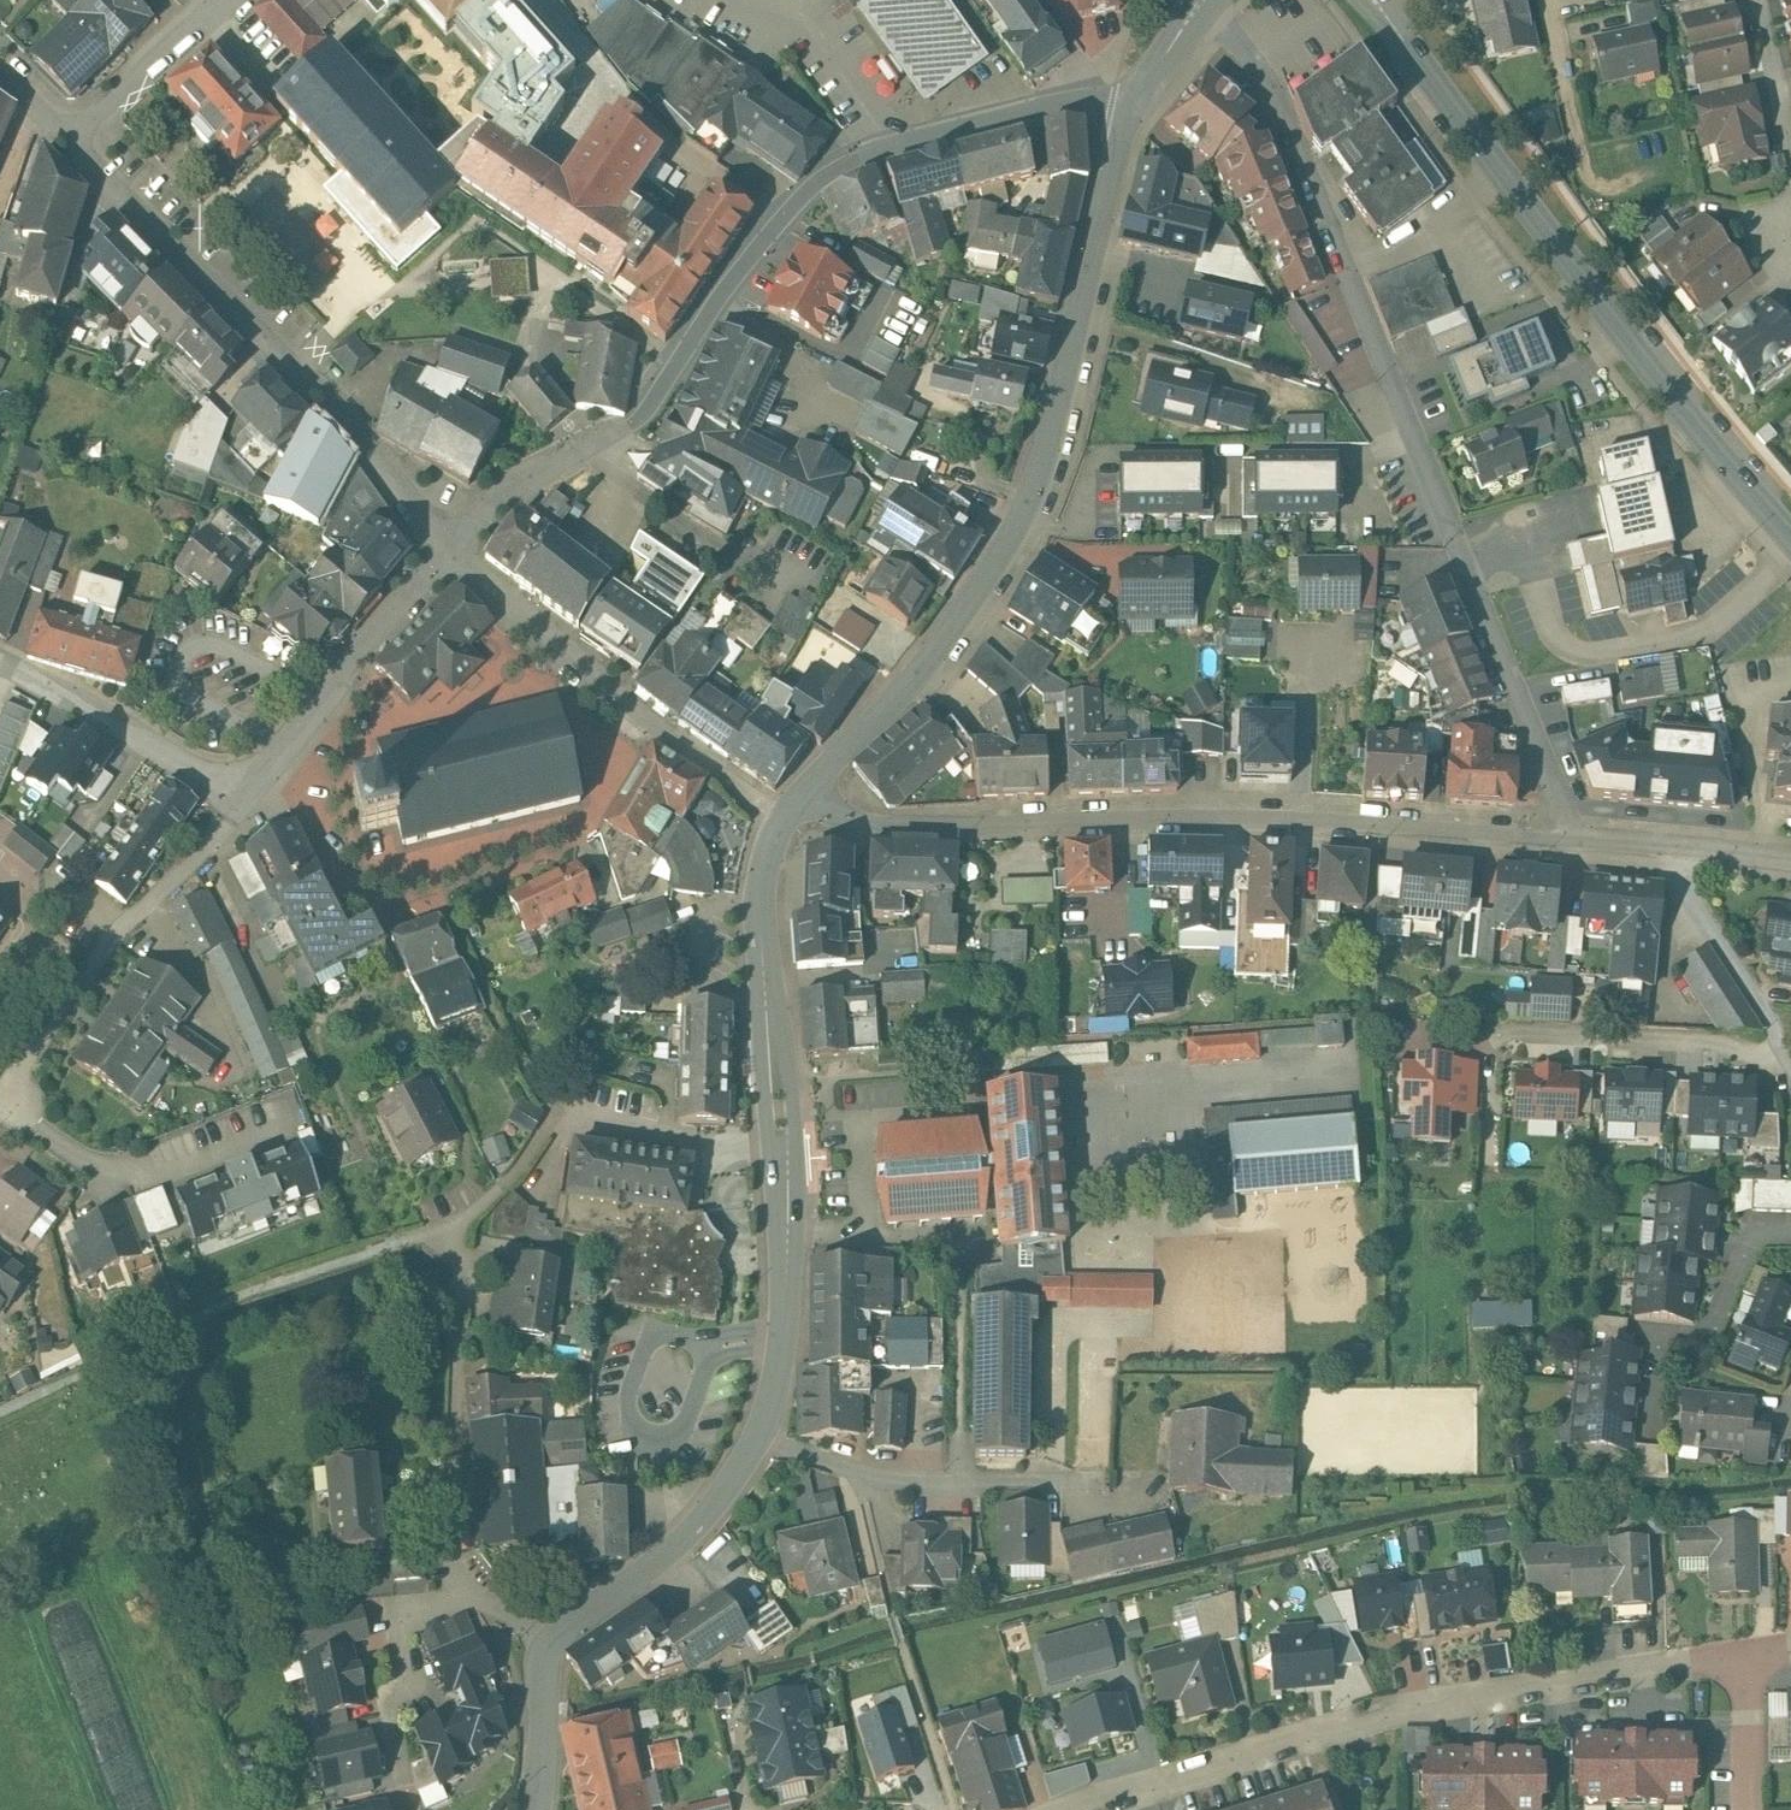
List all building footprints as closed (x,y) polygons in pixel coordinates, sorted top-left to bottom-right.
[(51,0),(72,22),(94,0),(51,0)] [(131,0),(94,0),(72,22),(71,23),(109,61),(151,21),(137,6),(131,0)] [(255,12),(300,62),(324,41),(319,34),(302,16),(288,0),(268,0),(255,12)] [(302,16),(320,0),(288,0),(302,16)] [(302,16),(319,34),(357,0),(320,0),(302,16)] [(446,30),(447,32),(482,0),(420,0),(446,30)] [(631,0),(621,0),(587,31),(629,84),(669,27),(668,27),(631,0)] [(943,0),(854,0),(922,95),(924,94),(923,92),(977,54),(978,55),(980,54),(943,0)] [(1028,0),(985,0),(1010,34),(1013,38),(1041,18),(1028,0)] [(1081,14),(1080,14),(1081,16),(1083,16),(1083,15),(1093,14),(1107,12),(1117,10),(1117,11),(1119,10),(1119,8),(1118,8),(1117,0),(1079,0),(1081,14)] [(1484,46),(1490,45),(1493,60),(1535,51),(1524,0),(1474,0),(1484,46)] [(1626,6),(1632,34),(1649,31),(1647,23),(1661,21),(1657,0),(1654,0),(1626,6)] [(1679,4),(1683,20),(1725,10),(1723,0),(1697,0),(1679,4)] [(1790,37),(1790,0),(1782,0),(1790,37)] [(1725,10),(1683,20),(1690,52),(1740,41),(1732,8),(1725,10)] [(1067,56),(1041,18),(1013,38),(1010,34),(1001,41),(1031,82),(1067,56)] [(109,61),(71,23),(33,59),(71,98),(109,61)] [(737,68),(671,23),(668,27),(669,27),(629,84),(628,86),(685,142),(737,68)] [(1632,34),(1594,43),(1602,83),(1635,76),(1634,70),(1653,65),(1657,82),(1660,81),(1649,31),(1632,34)] [(1740,41),(1690,52),(1697,85),(1740,74),(1747,73),(1740,41)] [(278,126),(210,52),(168,90),(200,124),(192,131),(210,151),(217,144),(235,164),(278,126)] [(711,190),(679,238),(659,224),(641,211),(624,235),(612,227),(645,179),(661,155),(634,137),(641,127),(620,113),(613,123),(606,118),(572,168),(579,172),(579,173),(585,177),(574,194),(477,129),(434,168),(331,55),(276,103),(342,176),(325,191),(397,271),(439,233),(425,217),(454,191),(452,189),(457,182),(635,303),(628,313),(627,313),(625,316),(666,342),(667,340),(666,340),(712,272),(713,273),(715,270),(714,270),(750,217),(751,217),(753,214),(713,187),(711,190)] [(1359,55),(1293,102),(1312,147),(1321,140),(1351,182),(1342,189),(1376,236),(1431,196),(1376,120),(1396,105),(1359,55)] [(831,134),(768,90),(737,68),(685,142),(717,163),(735,138),(797,182),(831,134)] [(1740,74),(1697,85),(1701,100),(1743,91),(1740,74)] [(1251,111),(1208,76),(1167,125),(1210,160),(1216,153),(1222,158),(1215,166),(1224,187),(1231,184),(1245,220),(1252,217),(1260,236),(1263,235),(1268,246),(1271,245),(1290,293),(1322,280),(1266,140),(1250,147),(1247,139),(1252,133),(1240,124),(1251,111)] [(1701,100),(1695,102),(1705,147),(1717,144),(1723,170),(1724,169),(1731,176),(1745,173),(1748,165),(1748,164),(1767,160),(1751,89),(1743,91),(1701,100)] [(0,101),(0,146),(16,108),(0,101)] [(1084,122),(1044,125),(1049,183),(1086,180),(1088,180),(1084,122)] [(1022,132),(952,150),(963,192),(964,194),(980,190),(1003,184),(1034,176),(1022,132)] [(3,222),(0,232),(0,255),(26,262),(17,296),(56,307),(72,252),(67,251),(85,195),(84,190),(45,149),(44,150),(21,222),(20,228),(11,225),(3,222)] [(952,150),(886,168),(899,210),(931,201),(963,192),(952,150)] [(879,168),(824,195),(846,244),(902,219),(879,168)] [(1165,174),(1141,168),(1132,206),(1131,205),(1122,243),(1197,261),(1198,261),(1206,224),(1165,214),(1172,185),(1165,174)] [(1194,181),(1165,174),(1172,185),(1165,214),(1206,224),(1207,224),(1212,207),(1194,181)] [(675,199),(645,179),(612,227),(624,235),(641,211),(659,224),(675,199)] [(1086,180),(1049,183),(1047,211),(1043,228),(1043,229),(1074,236),(1086,180)] [(1003,184),(980,190),(983,207),(994,209),(993,210),(1007,203),(1003,184)] [(931,201),(899,210),(915,263),(950,253),(936,209),(931,201)] [(983,207),(967,205),(961,250),(987,254),(991,222),(993,210),(994,209),(983,207)] [(1047,211),(1029,206),(1019,222),(1043,228),(1047,211)] [(1265,288),(1212,207),(1207,224),(1206,224),(1198,261),(1197,261),(1194,272),(1264,288),(1264,289),(1265,288)] [(1661,217),(1638,235),(1655,258),(1678,240),(1661,217)] [(113,219),(96,235),(102,242),(96,248),(95,250),(95,252),(96,255),(100,260),(89,270),(125,307),(120,312),(122,314),(131,305),(165,272),(113,219)] [(1678,240),(1655,258),(1677,287),(1683,283),(1683,282),(1727,249),(1705,220),(1678,240)] [(1017,227),(991,222),(987,254),(999,256),(1010,258),(1015,235),(1017,227)] [(1043,228),(1019,222),(1017,227),(1015,235),(1029,238),(1071,248),(1074,236),(1043,229),(1043,228)] [(1029,238),(1015,235),(1010,258),(1023,261),(1029,238)] [(1071,248),(1029,238),(1023,261),(1023,263),(1015,295),(1058,306),(1071,248)] [(894,262),(860,244),(849,264),(883,282),(894,262)] [(1727,249),(1683,282),(1683,283),(1704,311),(1718,301),(1748,277),(1727,249)] [(851,282),(803,256),(793,275),(790,274),(781,290),(778,289),(767,310),(822,340),(823,337),(835,344),(840,342),(847,329),(846,324),(840,321),(847,307),(839,303),(851,282)] [(1010,258),(999,256),(996,268),(1007,270),(1010,258)] [(1437,257),(1367,285),(1390,342),(1431,327),(1433,326),(1455,317),(1455,316),(1437,270),(1442,268),(1437,257)] [(525,262),(490,265),(492,281),(493,302),(528,299),(526,278),(525,262)] [(207,312),(166,271),(165,272),(131,305),(172,348),(206,313),(207,312)] [(979,302),(982,285),(952,280),(949,297),(979,302)] [(1019,300),(987,289),(980,322),(993,325),(991,334),(984,332),(979,352),(992,355),(991,356),(1043,368),(1053,326),(1014,317),(1019,300)] [(1249,304),(1189,290),(1180,327),(1240,341),(1249,304)] [(1297,298),(1284,305),(1323,374),(1336,367),(1297,298)] [(1718,301),(1704,311),(1695,318),(1704,330),(1727,312),(1718,301)] [(1766,301),(1713,342),(1754,395),(1790,366),(1790,333),(1766,301)] [(172,348),(131,305),(122,314),(131,324),(129,326),(132,335),(137,342),(144,347),(152,350),(163,340),(171,348),(172,348)] [(206,313),(172,348),(181,357),(171,367),(206,400),(233,374),(225,365),(241,349),(206,313)] [(1455,317),(1433,326),(1442,347),(1464,338),(1455,317)] [(623,334),(587,328),(576,326),(574,342),(584,343),(573,407),(624,417),(636,347),(623,334)] [(1538,326),(1448,361),(1466,405),(1487,397),(1491,407),(1530,392),(1526,382),(1555,370),(1538,326)] [(776,358),(718,329),(659,452),(751,503),(775,452),(739,433),(776,358)] [(352,336),(332,355),(352,376),(372,358),(352,336)] [(900,352),(875,338),(861,363),(886,377),(888,375),(900,352)] [(510,359),(450,339),(437,375),(467,386),(468,386),(498,397),(510,359)] [(437,375),(436,375),(403,363),(377,431),(378,433),(468,485),(498,432),(455,408),(467,386),(437,375)] [(979,369),(955,363),(952,376),(976,382),(979,369)] [(881,387),(837,364),(827,384),(871,405),(881,388),(881,387)] [(1201,419),(1208,390),(1210,382),(1143,365),(1132,410),(1199,427),(1201,419)] [(1026,378),(979,368),(976,382),(972,400),(971,402),(1018,413),(1026,378)] [(572,412),(537,370),(509,393),(544,435),(572,412)] [(952,376),(935,373),(931,391),(972,400),(976,382),(952,376)] [(910,386),(888,375),(886,377),(881,387),(881,388),(903,400),(910,386)] [(307,416),(267,376),(233,409),(257,435),(258,435),(272,449),(273,448),(307,416)] [(903,400),(881,388),(871,405),(903,420),(911,404),(910,403),(903,400)] [(1208,390),(1201,419),(1247,430),(1254,401),(1208,390)] [(927,408),(912,400),(910,403),(911,404),(903,420),(916,426),(927,408)] [(210,404),(185,429),(220,443),(228,422),(210,404)] [(1557,404),(1542,410),(1546,419),(1560,413),(1557,404)] [(903,420),(871,406),(856,433),(900,458),(917,427),(916,426),(903,420)] [(1542,410),(1506,425),(1508,432),(1509,431),(1516,448),(1552,434),(1546,419),(1542,410)] [(1323,417),(1281,417),(1282,443),(1323,442),(1323,417)] [(309,418),(264,501),(318,525),(339,487),(352,461),(309,418)] [(220,443),(185,429),(173,463),(208,477),(220,443)] [(1508,432),(1465,450),(1481,490),(1526,471),(1516,448),(1509,431),(1508,432)] [(257,435),(239,452),(259,471),(277,453),(273,448),(272,449),(258,435),(257,435)] [(799,455),(779,444),(775,452),(751,503),(813,532),(821,517),(813,513),(828,482),(834,485),(837,480),(844,465),(804,445),(799,455)] [(1646,446),(1598,457),(1607,495),(1596,497),(1606,540),(1566,549),(1572,573),(1581,571),(1591,616),(1621,609),(1619,600),(1625,598),(1619,575),(1622,574),(1619,562),(1671,550),(1672,550),(1657,483),(1655,484),(1646,446)] [(740,497),(659,452),(649,472),(675,489),(694,503),(705,510),(727,522),(740,497)] [(1199,460),(1122,461),(1122,517),(1199,516),(1199,460)] [(1213,460),(1199,460),(1199,516),(1199,519),(1213,519),(1213,460)] [(1258,516),(1257,460),(1243,460),(1243,519),(1257,519),(1258,516)] [(1334,516),(1334,460),(1257,460),(1258,516),(1334,516)] [(407,537),(353,461),(352,461),(339,487),(368,528),(373,523),(400,545),(407,537)] [(926,472),(899,462),(889,479),(919,489),(926,472)] [(208,477),(173,463),(162,494),(198,507),(208,477)] [(675,489),(649,472),(643,484),(668,501),(675,489)] [(843,483),(837,480),(834,485),(828,482),(813,513),(821,517),(833,523),(839,509),(851,515),(862,493),(860,485),(850,480),(843,483)] [(941,513),(902,488),(874,532),(892,544),(882,560),(886,563),(930,590),(942,598),(981,538),(979,536),(978,536),(959,524),(969,508),(951,496),(941,513)] [(567,504),(553,494),(542,509),(542,508),(533,520),(552,535),(561,523),(560,522),(568,512),(563,508),(567,504)] [(705,510),(694,503),(688,516),(699,523),(705,510)] [(727,522),(705,510),(699,523),(725,539),(733,524),(727,522)] [(252,534),(226,511),(221,517),(247,539),(252,534)] [(521,512),(486,558),(516,581),(552,535),(533,520),(521,512)] [(247,539),(221,517),(196,547),(201,552),(188,568),(194,572),(186,582),(215,607),(262,551),(247,539)] [(368,528),(344,557),(378,587),(408,552),(400,545),(373,523),(368,528)] [(15,525),(0,564),(0,577),(27,587),(46,538),(15,525)] [(874,532),(864,548),(882,560),(892,544),(874,532)] [(610,579),(552,535),(516,581),(578,628),(610,579)] [(704,579),(640,535),(631,553),(648,565),(626,598),(670,628),(704,579)] [(62,543),(46,538),(27,587),(43,593),(62,543)] [(1671,550),(1619,562),(1622,574),(1619,575),(1625,598),(1628,614),(1662,606),(1667,625),(1686,620),(1682,602),(1685,602),(1681,583),(1676,562),(1674,562),(1671,550)] [(344,557),(338,552),(307,589),(344,620),(351,626),(382,590),(378,587),(344,557)] [(1691,558),(1676,562),(1681,583),(1696,579),(1691,558)] [(1094,594),(1041,560),(1010,610),(1063,643),(1083,612),(1094,594)] [(930,590),(886,563),(885,565),(887,566),(865,599),(907,625),(930,590)] [(1358,563),(1301,563),(1301,610),(1358,610),(1358,575),(1358,563)] [(1153,569),(1149,565),(1128,565),(1128,574),(1121,581),(1121,619),(1153,618),(1153,569)] [(1173,565),(1168,570),(1153,570),(1153,569),(1153,618),(1177,618),(1177,607),(1189,607),(1189,565),(1173,565)] [(1376,575),(1358,575),(1358,610),(1374,610),(1376,575)] [(7,641),(27,587),(0,577),(0,638),(7,641)] [(123,590),(81,579),(74,603),(89,607),(85,624),(111,631),(120,598),(121,598),(123,590)] [(1446,584),(1401,602),(1422,653),(1467,635),(1446,584)] [(307,589),(303,586),(270,624),(305,653),(307,651),(313,656),(327,639),(333,644),(337,643),(347,632),(346,629),(340,624),(344,620),(307,589)] [(457,588),(377,666),(410,700),(437,675),(464,648),(490,622),(457,588)] [(626,598),(612,588),(582,632),(640,672),(670,628),(626,598)] [(771,627),(723,590),(702,618),(720,631),(719,635),(733,645),(737,640),(752,652),(771,627)] [(812,609),(788,595),(781,607),(805,621),(812,609)] [(121,598),(120,598),(111,631),(141,640),(150,607),(121,598)] [(847,606),(830,632),(861,652),(878,626),(847,606)] [(702,618),(691,610),(664,649),(681,662),(692,647),(703,655),(705,654),(719,635),(720,631),(702,618)] [(85,624),(39,611),(27,658),(85,675),(128,687),(141,640),(111,631),(85,624)] [(1107,628),(1083,612),(1063,643),(1087,659),(1107,628)] [(1229,618),(1228,657),(1265,658),(1266,619),(1229,618)] [(1422,653),(1420,654),(1431,723),(1493,698),(1467,635),(1422,653)] [(1054,658),(1027,640),(1010,667),(1020,676),(1043,696),(1043,703),(1065,695),(1070,687),(1045,672),(1054,658)] [(1010,667),(984,644),(965,669),(998,698),(1020,676),(1010,667)] [(703,655),(692,647),(681,662),(706,681),(713,671),(715,672),(720,664),(705,654),(703,655)] [(464,648),(437,675),(452,690),(479,664),(464,648)] [(664,649),(662,648),(635,687),(677,720),(675,722),(676,723),(706,681),(681,662),(664,649)] [(1682,655),(1664,657),(1666,675),(1684,673),(1682,655)] [(841,669),(824,658),(816,669),(833,681),(841,669)] [(811,666),(793,697),(786,723),(799,731),(833,681),(816,669),(811,666)] [(1660,668),(1632,673),(1637,702),(1665,697),(1660,668)] [(833,681),(799,731),(820,745),(862,683),(841,669),(833,681)] [(755,723),(720,700),(731,684),(715,672),(676,723),(691,733),(727,758),(729,759),(755,723)] [(1207,680),(1184,691),(1195,714),(1218,703),(1207,680)] [(1609,682),(1561,689),(1564,708),(1612,700),(1609,682)] [(755,723),(729,759),(729,760),(730,760),(775,791),(809,743),(785,726),(786,723),(793,697),(773,685),(762,705),(765,708),(755,723)] [(1096,694),(1065,695),(1068,754),(1126,752),(1127,752),(1125,723),(1107,724),(1100,724),(1098,695),(1096,694)] [(1013,700),(981,711),(994,745),(1030,744),(1013,700)] [(556,701),(378,744),(388,784),(353,792),(362,832),(398,824),(403,846),(581,802),(556,701)] [(6,702),(1,715),(28,727),(29,722),(33,713),(6,702)] [(1057,703),(1043,704),(1045,731),(1059,730),(1057,703)] [(944,732),(923,708),(853,766),(888,808),(895,808),(961,752),(944,732)] [(1770,710),(1764,759),(1777,761),(1773,797),(1790,799),(1790,712),(1770,710)] [(1722,711),(1707,714),(1712,739),(1714,739),(1718,756),(1732,753),(1722,711)] [(1125,713),(1107,713),(1107,724),(1125,723),(1125,713)] [(0,718),(0,731),(22,740),(28,727),(1,715),(0,718)] [(1241,774),(1291,775),(1292,718),(1241,717),(1241,774)] [(1223,730),(1175,721),(1176,751),(1176,756),(1222,757),(1223,748),(1223,730)] [(971,744),(955,723),(944,732),(961,752),(971,744)] [(17,753),(18,750),(22,740),(0,731),(0,746),(17,753)] [(56,732),(35,762),(39,765),(27,783),(47,797),(57,784),(56,783),(80,749),(79,748),(56,732)] [(1626,746),(1620,732),(1573,751),(1592,798),(1646,803),(1651,752),(1650,752),(1632,751),(1626,746)] [(1712,739),(1652,733),(1650,752),(1651,752),(1646,803),(1730,810),(1718,756),(1714,739),(1712,739)] [(1488,738),(1454,736),(1453,763),(1450,762),(1448,802),(1478,804),(1507,806),(1513,801),(1514,777),(1515,767),(1514,767),(1515,740),(1488,739),(1488,738)] [(1426,742),(1366,738),(1362,797),(1422,800),(1426,742)] [(86,739),(79,748),(80,749),(56,783),(57,784),(72,795),(77,788),(85,793),(111,756),(86,739)] [(994,745),(972,747),(977,798),(1048,795),(1045,744),(1030,744),(994,745)] [(693,840),(679,825),(681,821),(682,821),(707,779),(652,745),(605,824),(650,851),(651,851),(659,857),(665,863),(669,872),(671,881),(671,891),(680,892),(680,894),(683,894),(683,892),(707,896),(707,876),(703,857),(693,840)] [(11,767),(17,753),(0,746),(0,762),(11,767)] [(1127,752),(1126,752),(1128,794),(1177,792),(1176,756),(1176,751),(1127,752)] [(1068,754),(1067,754),(1070,795),(1128,794),(1126,752),(1068,754)] [(6,780),(11,767),(0,762),(0,777),(6,780)] [(198,802),(168,781),(139,821),(169,842),(198,802)] [(169,842),(139,821),(118,852),(148,873),(169,843),(169,844),(170,843),(169,842)] [(650,851),(605,824),(599,833),(622,901),(636,896),(650,874),(659,857),(651,851),(650,851)] [(78,857),(86,835),(59,825),(51,847),(78,857)] [(293,826),(246,853),(267,893),(274,907),(323,882),(293,826)] [(54,855),(20,828),(6,846),(6,847),(10,842),(43,868),(39,873),(40,873),(54,855)] [(955,844),(873,841),(871,895),(874,895),(873,917),(899,917),(900,896),(924,896),(923,918),(931,918),(930,949),(955,950),(956,921),(949,921),(950,897),(953,897),(955,844)] [(1221,844),(1149,843),(1149,890),(1180,891),(1181,890),(1219,890),(1219,892),(1221,892),(1221,844)] [(1108,845),(1065,847),(1066,891),(1094,890),(1094,891),(1110,890),(1108,845)] [(1292,847),(1251,846),(1251,857),(1250,857),(1249,882),(1250,882),(1248,934),(1250,934),(1269,935),(1269,930),(1286,930),(1290,902),(1292,851),(1291,851),(1292,847)] [(850,852),(810,850),(808,918),(848,915),(849,889),(850,852)] [(118,852),(96,883),(126,904),(148,873),(118,852)] [(1367,859),(1322,854),(1317,904),(1304,903),(1303,926),(1335,928),(1336,908),(1362,910),(1367,859)] [(247,855),(229,864),(249,902),(267,893),(247,855)] [(1470,868),(1405,862),(1403,876),(1400,910),(1413,912),(1443,915),(1464,917),(1465,917),(1467,897),(1470,868)] [(577,865),(509,897),(526,934),(527,935),(528,935),(595,903),(577,865)] [(1559,877),(1499,871),(1495,912),(1494,924),(1496,924),(1509,925),(1508,934),(1537,937),(1538,928),(1551,929),(1553,929),(1555,918),(1559,877)] [(1397,876),(1378,874),(1377,920),(1412,923),(1413,912),(1400,910),(1394,910),(1397,876)] [(1003,879),(1004,903),(1052,901),(1050,876),(1003,879)] [(1403,876),(1397,876),(1394,910),(1400,910),(1403,876)] [(1660,887),(1587,880),(1581,930),(1586,930),(1604,931),(1603,939),(1615,940),(1615,933),(1655,936),(1660,887)] [(372,919),(348,931),(323,882),(274,907),(281,921),(296,949),(314,984),(340,970),(386,947),(372,919)] [(860,889),(849,889),(848,915),(859,914),(860,889)] [(1066,891),(1062,892),(1065,946),(1096,944),(1094,891),(1094,890),(1066,891)] [(1219,890),(1181,890),(1180,891),(1180,932),(1218,934),(1219,892),(1219,890)] [(273,1037),(239,959),(205,892),(171,909),(195,956),(202,958),(208,955),(264,1080),(279,1073),(287,1070),(284,1062),(273,1037)] [(1482,898),(1467,897),(1465,917),(1464,917),(1463,928),(1478,929),(1479,929),(1481,911),(1482,898)] [(1304,903),(1290,902),(1286,930),(1285,948),(1288,948),(1301,947),(1303,926),(1304,903)] [(1144,904),(1128,904),(1127,930),(1143,930),(1144,904)] [(1782,909),(1770,907),(1763,951),(1771,953),(1768,972),(1782,974),(1781,984),(1790,986),(1790,911),(1782,909)] [(667,915),(643,923),(639,911),(627,915),(634,939),(671,927),(667,915)] [(1495,912),(1481,911),(1479,929),(1478,929),(1474,968),(1491,970),(1496,924),(1494,924),(1495,912)] [(622,912),(610,916),(613,928),(589,936),(593,948),(630,936),(622,912)] [(1443,915),(1413,912),(1412,923),(1410,943),(1441,946),(1443,915)] [(808,918),(794,920),(798,968),(862,963),(860,927),(859,927),(859,914),(848,915),(808,918)] [(9,921),(0,915),(0,933),(9,921)] [(610,916),(586,924),(589,936),(613,928),(610,916)] [(1569,919),(1555,918),(1553,929),(1551,929),(1547,972),(1563,973),(1569,919)] [(455,948),(439,919),(391,936),(427,1013),(429,1013),(475,996),(452,949),(455,948)] [(296,949),(281,921),(264,931),(279,958),(296,949)] [(1286,930),(1269,930),(1269,935),(1250,934),(1250,945),(1235,944),(1234,978),(1271,980),(1271,983),(1275,983),(1275,980),(1276,950),(1288,950),(1288,948),(1285,948),(1286,930)] [(1604,931),(1586,930),(1586,937),(1603,939),(1604,931)] [(247,932),(235,938),(246,964),(259,958),(247,932)] [(1218,934),(1180,932),(1180,947),(1218,948),(1218,934)] [(1655,936),(1615,933),(1615,940),(1610,983),(1614,983),(1647,986),(1650,987),(1655,936)] [(526,934),(515,940),(525,961),(538,956),(528,935),(527,935),(526,934)] [(995,965),(993,943),(979,943),(980,966),(995,965)] [(1762,1032),(1707,947),(1677,967),(1720,1031),(1761,1033),(1762,1032)] [(143,961),(73,1061),(128,1100),(156,1060),(164,1049),(180,1027),(198,1000),(143,961)] [(1146,967),(1125,968),(1126,972),(1106,973),(1109,1016),(1129,1015),(1129,1018),(1150,1017),(1149,1013),(1170,1012),(1166,968),(1146,970),(1146,967)] [(340,970),(314,984),(326,1006),(352,993),(340,970)] [(923,1001),(924,972),(882,971),(881,1000),(923,1001)] [(1570,982),(1533,980),(1531,1020),(1568,1022),(1570,982)] [(1647,986),(1614,983),(1610,1026),(1643,1027),(1647,986)] [(628,986),(603,985),(602,998),(621,999),(627,999),(628,986)] [(795,1057),(879,1053),(875,988),(792,992),(795,1057)] [(475,996),(429,1013),(435,1026),(482,1010),(475,996)] [(627,999),(621,999),(620,1013),(645,1014),(646,1001),(627,999)] [(729,1008),(684,1007),(683,1029),(682,1063),(727,1065),(729,1008)] [(1340,1018),(1315,1020),(1317,1050),(1343,1048),(1340,1018)] [(221,1056),(180,1027),(164,1049),(205,1078),(221,1056)] [(302,1054),(290,1029),(273,1037),(284,1062),(302,1054)] [(683,1029),(669,1029),(668,1063),(682,1064),(682,1063),(683,1029)] [(1257,1037),(1188,1042),(1190,1064),(1258,1059),(1257,1037)] [(1107,1042),(1075,1044),(1076,1064),(1108,1062),(1107,1042)] [(1419,1066),(1394,1065),(1391,1124),(1411,1125),(1411,1143),(1449,1145),(1451,1113),(1472,1114),(1474,1067),(1465,1067),(1465,1066),(1449,1066),(1449,1065),(1449,1061),(1433,1061),(1433,1060),(1419,1059),(1419,1066)] [(156,1060),(128,1100),(141,1109),(169,1069),(156,1060)] [(727,1065),(682,1063),(682,1064),(680,1125),(725,1126),(727,1065)] [(287,1070),(279,1073),(284,1086),(293,1082),(287,1070)] [(1556,1073),(1537,1072),(1537,1077),(1518,1076),(1516,1119),(1574,1121),(1574,1114),(1576,1078),(1573,1078),(1556,1077),(1556,1073)] [(1592,1074),(1573,1073),(1573,1078),(1576,1078),(1574,1114),(1590,1115),(1592,1074)] [(1676,1075),(1657,1074),(1657,1077),(1659,1077),(1658,1115),(1674,1116),(1675,1083),(1676,1075)] [(1657,1077),(1607,1075),(1605,1120),(1658,1123),(1658,1115),(1659,1077),(1657,1077)] [(1709,1079),(1691,1078),(1691,1084),(1689,1118),(1688,1136),(1720,1138),(1722,1084),(1709,1084),(1709,1079)] [(1754,1081),(1735,1080),(1735,1085),(1722,1084),(1720,1138),(1750,1139),(1752,1139),(1753,1115),(1754,1081)] [(1691,1084),(1675,1083),(1674,1116),(1674,1117),(1689,1118),(1691,1084)] [(428,1086),(380,1111),(409,1166),(457,1142),(428,1086)] [(974,1128),(934,1131),(934,1138),(921,1139),(921,1133),(880,1136),(877,1176),(883,1176),(884,1189),(878,1189),(888,1229),(929,1226),(928,1220),(941,1219),(942,1225),(982,1221),(983,1207),(998,1206),(1001,1249),(1003,1249),(1002,1268),(976,1272),(975,1303),(973,1303),(973,1305),(974,1305),(974,1324),(973,1324),(973,1326),(976,1326),(976,1421),(974,1421),(974,1423),(976,1423),(975,1457),(1026,1458),(1026,1424),(1027,1424),(1027,1421),(1026,1421),(1026,1372),(1027,1372),(1027,1370),(1026,1370),(1027,1327),(1034,1327),(1034,1283),(1064,1281),(1061,1245),(1065,1245),(1053,1090),(988,1095),(992,1141),(978,1142),(974,1128)] [(1346,1102),(1206,1114),(1215,1220),(1238,1218),(1236,1197),(1358,1186),(1358,1187),(1359,1187),(1353,1121),(1352,1121),(1352,1122),(1350,1122),(1346,1102)] [(1778,1116),(1753,1115),(1752,1139),(1750,1139),(1750,1149),(1779,1150),(1778,1116)] [(491,1162),(510,1156),(503,1134),(483,1141),(491,1162)] [(692,1162),(576,1145),(569,1193),(559,1192),(554,1223),(565,1224),(564,1234),(615,1241),(608,1291),(615,1292),(613,1306),(673,1315),(715,1320),(721,1277),(706,1256),(718,1242),(721,1244),(723,1242),(715,1235),(711,1230),(708,1225),(705,1219),(703,1220),(704,1223),(687,1232),(683,1226),(692,1162)] [(177,1195),(196,1246),(321,1200),(302,1149),(177,1195)] [(19,1171),(0,1195),(0,1211),(27,1232),(53,1197),(19,1171)] [(1753,1181),(1752,1211),(1790,1212),(1790,1183),(1753,1181)] [(514,1193),(495,1212),(492,1235),(515,1238),(519,1215),(528,1206),(514,1193)] [(1718,1199),(1660,1193),(1657,1225),(1710,1230),(1709,1243),(1713,1243),(1718,1199)] [(134,1200),(111,1208),(113,1215),(122,1211),(135,1245),(149,1240),(134,1200)] [(528,1206),(519,1215),(515,1238),(525,1240),(530,1208),(528,1206)] [(0,1211),(0,1233),(17,1246),(27,1232),(0,1211)] [(113,1215),(76,1229),(84,1247),(73,1251),(82,1272),(92,1268),(94,1274),(139,1256),(135,1245),(122,1211),(113,1215)] [(1710,1230),(1657,1225),(1654,1254),(1654,1255),(1697,1259),(1697,1260),(1712,1262),(1713,1243),(1709,1243),(1710,1230)] [(1697,1259),(1654,1255),(1654,1254),(1640,1253),(1637,1285),(1690,1290),(1688,1303),(1693,1303),(1697,1260),(1697,1259)] [(842,1263),(812,1263),(811,1370),(828,1369),(865,1369),(868,1368),(868,1323),(891,1322),(891,1321),(890,1263),(891,1263),(891,1257),(842,1257),(842,1263)] [(563,1265),(526,1259),(521,1291),(496,1288),(490,1327),(545,1335),(552,1281),(561,1282),(563,1265)] [(0,1271),(0,1312),(4,1306),(6,1307),(28,1277),(7,1262),(0,1271)] [(1769,1272),(1754,1266),(1743,1292),(1757,1298),(1769,1272)] [(1080,1310),(1190,1320),(1193,1285),(1083,1276),(1080,1310)] [(1690,1290),(1637,1285),(1634,1316),(1691,1322),(1693,1303),(1688,1303),(1690,1290)] [(1472,1300),(1473,1326),(1535,1324),(1534,1298),(1472,1300)] [(1790,1334),(1739,1313),(1725,1347),(1724,1346),(1724,1347),(1735,1351),(1731,1361),(1751,1369),(1755,1359),(1778,1368),(1790,1334)] [(1627,1321),(1593,1318),(1592,1335),(1604,1336),(1604,1335),(1626,1337),(1626,1336),(1627,1321)] [(928,1321),(891,1321),(891,1322),(868,1323),(868,1368),(928,1368),(928,1321)] [(942,1321),(928,1321),(928,1368),(943,1368),(942,1321)] [(1634,1337),(1626,1336),(1626,1337),(1604,1335),(1604,1336),(1603,1350),(1633,1353),(1634,1337)] [(1633,1353),(1603,1350),(1603,1351),(1605,1351),(1605,1359),(1580,1357),(1577,1384),(1630,1389),(1630,1388),(1635,1388),(1638,1353),(1633,1353)] [(811,1370),(799,1371),(801,1436),(859,1433),(858,1409),(863,1408),(862,1402),(858,1402),(858,1396),(866,1396),(865,1369),(831,1369),(828,1369),(811,1370)] [(508,1381),(468,1384),(470,1425),(471,1425),(511,1422),(509,1392),(508,1381)] [(1630,1389),(1577,1384),(1574,1414),(1627,1419),(1628,1406),(1633,1407),(1635,1388),(1630,1388),(1630,1389)] [(539,1390),(509,1392),(511,1422),(541,1421),(539,1390)] [(1751,1402),(1685,1395),(1680,1446),(1694,1447),(1694,1449),(1698,1449),(1698,1448),(1744,1452),(1743,1462),(1764,1464),(1767,1431),(1748,1429),(1751,1402)] [(906,1399),(879,1397),(874,1447),(901,1450),(906,1399)] [(1627,1419),(1574,1414),(1571,1446),(1587,1447),(1593,1451),(1600,1453),(1606,1452),(1613,1450),(1629,1451),(1633,1407),(1628,1406),(1627,1419)] [(1237,1419),(1174,1415),(1170,1491),(1233,1494),(1236,1451),(1237,1419)] [(582,1423),(541,1425),(544,1468),(585,1466),(582,1423)] [(1666,1449),(1635,1446),(1632,1479),(1668,1478),(1666,1449)] [(1292,1454),(1236,1451),(1233,1494),(1291,1498),(1292,1454)] [(376,1462),(326,1467),(334,1554),(384,1549),(376,1462)] [(628,1491),(576,1492),(577,1568),(629,1567),(628,1491)] [(1046,1509),(1001,1509),(1001,1563),(1044,1563),(1046,1562),(1046,1535),(1046,1509)] [(1774,1545),(1775,1511),(1752,1512),(1752,1525),(1754,1525),(1754,1546),(1774,1545)] [(939,1535),(905,1534),(904,1558),(904,1588),(905,1588),(941,1589),(941,1586),(957,1586),(958,1556),(970,1556),(970,1521),(939,1520),(939,1535)] [(1101,1525),(1060,1534),(1061,1535),(1069,1574),(1071,1582),(1172,1559),(1163,1520),(1103,1534),(1101,1525)] [(841,1525),(779,1539),(785,1565),(802,1561),(811,1598),(855,1587),(841,1525)] [(1752,1525),(1710,1526),(1710,1529),(1677,1530),(1678,1562),(1711,1561),(1712,1594),(1755,1593),(1754,1546),(1754,1525),(1752,1525)] [(1069,1574),(1061,1535),(1046,1535),(1046,1562),(1044,1563),(1045,1574),(1069,1574)] [(1646,1540),(1610,1542),(1610,1552),(1613,1597),(1613,1609),(1650,1607),(1646,1540)] [(419,1546),(389,1549),(392,1582),(422,1579),(419,1546)] [(1570,1548),(1526,1551),(1526,1550),(1525,1550),(1527,1594),(1558,1592),(1558,1590),(1571,1589),(1572,1599),(1613,1597),(1610,1552),(1572,1555),(1571,1547),(1570,1547),(1570,1548)] [(904,1558),(881,1558),(890,1594),(905,1595),(905,1588),(904,1588),(904,1558)] [(1485,1572),(1425,1581),(1427,1595),(1433,1631),(1434,1631),(1453,1628),(1454,1631),(1471,1628),(1470,1625),(1493,1621),(1485,1572)] [(878,1579),(864,1582),(870,1610),(885,1607),(878,1579)] [(1393,1579),(1355,1585),(1363,1632),(1383,1629),(1383,1631),(1400,1629),(1401,1628),(1397,1600),(1393,1579)] [(1234,1593),(1192,1605),(1203,1646),(1212,1644),(1213,1645),(1239,1638),(1234,1593)] [(1427,1595),(1412,1598),(1419,1640),(1435,1638),(1434,1631),(1433,1631),(1427,1595)] [(623,1621),(567,1658),(591,1692),(608,1680),(611,1685),(622,1678),(618,1673),(630,1665),(646,1682),(685,1669),(731,1646),(746,1636),(747,1636),(740,1626),(721,1599),(722,1599),(721,1597),(676,1628),(658,1627),(643,1606),(622,1620),(623,1621)] [(1412,1598),(1397,1600),(1401,1628),(1400,1629),(1402,1643),(1419,1640),(1412,1598)] [(773,1603),(740,1626),(747,1636),(746,1636),(758,1655),(792,1631),(773,1603)] [(1097,1604),(1098,1623),(1123,1622),(1122,1604),(1097,1604)] [(360,1612),(303,1625),(307,1645),(344,1636),(346,1644),(366,1640),(360,1612)] [(430,1641),(430,1636),(468,1635),(467,1620),(425,1621),(425,1641),(430,1641)] [(1103,1625),(1038,1643),(1049,1685),(1114,1667),(1103,1625)] [(1328,1634),(1270,1639),(1275,1690),(1332,1685),(1328,1634)] [(344,1636),(307,1645),(311,1661),(348,1653),(346,1644),(344,1636)] [(460,1713),(439,1723),(438,1722),(418,1731),(426,1750),(426,1752),(426,1755),(427,1760),(411,1767),(417,1793),(441,1783),(442,1785),(445,1783),(448,1783),(451,1783),(455,1781),(457,1779),(459,1777),(462,1776),(460,1770),(475,1764),(472,1758),(493,1749),(490,1743),(505,1736),(498,1722),(504,1719),(485,1678),(492,1676),(482,1655),(480,1656),(473,1641),(436,1658),(442,1672),(440,1673),(449,1694),(451,1693),(460,1713)] [(1513,1668),(1510,1643),(1484,1646),(1486,1670),(1513,1668)] [(1203,1646),(1147,1661),(1158,1701),(1183,1694),(1190,1719),(1230,1709),(1213,1645),(1212,1644),(1203,1646)] [(1415,1646),(1417,1687),(1428,1687),(1426,1645),(1415,1646)] [(311,1661),(308,1662),(312,1679),(307,1680),(312,1701),(316,1700),(320,1717),(363,1707),(358,1688),(361,1688),(357,1670),(354,1671),(350,1652),(311,1661)] [(893,1711),(900,1733),(918,1727),(905,1688),(873,1699),(879,1716),(893,1711)] [(801,1694),(750,1705),(748,1705),(748,1707),(749,1708),(754,1731),(752,1731),(755,1749),(812,1736),(803,1696),(803,1695),(803,1693),(801,1694)] [(1123,1698),(1065,1714),(1075,1748),(1132,1733),(1123,1698)] [(995,1705),(939,1722),(948,1753),(950,1753),(1001,1736),(1005,1735),(995,1705)] [(900,1733),(893,1711),(879,1716),(858,1723),(878,1781),(912,1769),(900,1733)] [(562,1730),(579,1809),(648,1809),(627,1715),(562,1730)] [(1788,1719),(1769,1719),(1769,1763),(1790,1762),(1790,1749),(1788,1749),(1788,1719)] [(353,1724),(315,1733),(318,1749),(357,1740),(353,1724)] [(844,1729),(812,1736),(816,1755),(822,1753),(829,1758),(847,1754),(844,1729)] [(812,1736),(755,1749),(759,1766),(762,1766),(767,1789),(766,1789),(767,1791),(769,1790),(819,1779),(821,1779),(821,1777),(816,1755),(812,1736)] [(950,1753),(968,1809),(1022,1809),(1025,1809),(1001,1736),(950,1753)] [(318,1749),(317,1750),(326,1788),(339,1785),(368,1779),(378,1776),(370,1738),(357,1740),(318,1749)] [(1657,1742),(1642,1742),(1642,1740),(1626,1740),(1626,1742),(1611,1742),(1611,1740),(1595,1740),(1595,1742),(1579,1742),(1579,1763),(1574,1763),(1574,1784),(1579,1784),(1579,1799),(1605,1799),(1605,1804),(1623,1804),(1628,1799),(1639,1799),(1644,1804),(1663,1804),(1663,1799),(1689,1799),(1689,1784),(1694,1784),(1694,1763),(1689,1763),(1689,1742),(1673,1742),(1673,1740),(1657,1740),(1657,1742)] [(679,1741),(649,1743),(651,1769),(681,1767),(679,1741)] [(1474,1755),(1474,1757),(1460,1757),(1460,1755),(1443,1755),(1443,1757),(1427,1757),(1427,1778),(1423,1778),(1423,1800),(1427,1800),(1427,1809),(1538,1809),(1538,1800),(1543,1800),(1543,1777),(1538,1777),(1538,1757),(1522,1757),(1522,1755),(1505,1755),(1505,1757),(1491,1757),(1491,1755),(1474,1755)] [(1090,1783),(1085,1765),(1044,1777),(1051,1800),(1090,1783)] [(368,1779),(339,1785),(342,1800),(371,1794),(368,1779)] [(1291,1799),(1295,1809),(1326,1809),(1321,1795),(1319,1790),(1291,1799)] [(1321,1795),(1326,1809),(1341,1809),(1335,1791),(1321,1795)] [(683,1809),(684,1809),(728,1809),(726,1799),(683,1809)] [(1264,1808),(1265,1809),(1295,1809),(1291,1799),(1264,1808)]
